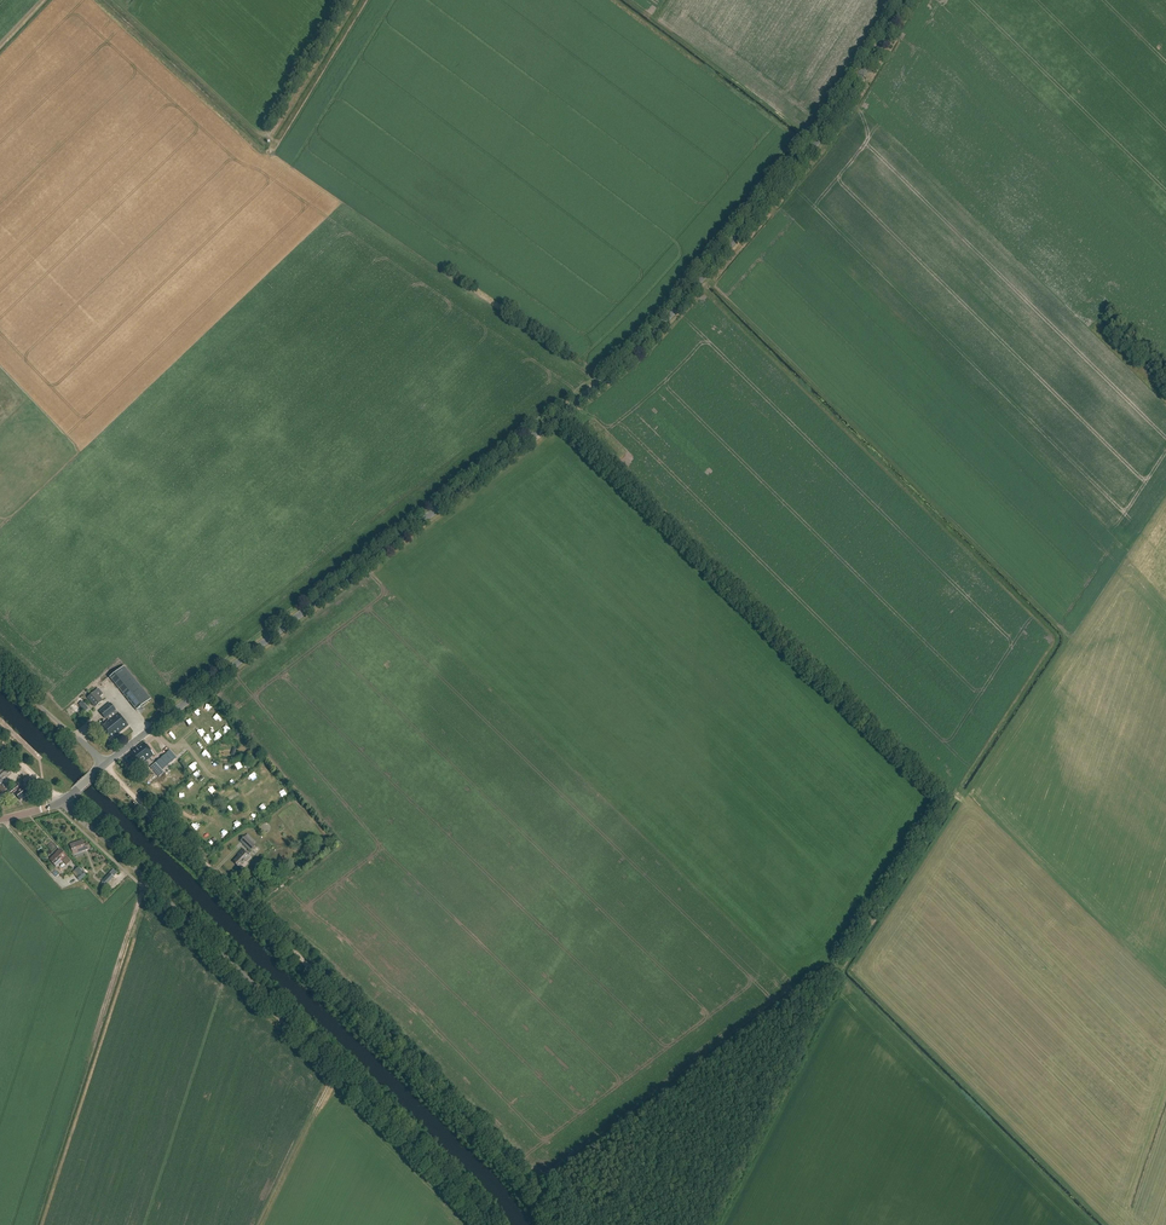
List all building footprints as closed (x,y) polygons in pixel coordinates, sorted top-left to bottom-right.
[(151,699),(124,666),(110,678),(137,711),(151,699)] [(87,698),(95,707),(103,701),(100,697),(103,694),(98,689),(87,698)] [(116,710),(110,704),(101,711),(106,718),(116,710)] [(118,713),(107,722),(108,722),(101,728),(110,739),(120,731),(120,732),(128,726),(118,713)] [(143,745),(133,753),(132,757),(127,761),(134,771),(152,757),(143,745)] [(169,752),(156,763),(162,770),(175,759),(169,752)] [(156,763),(151,768),(159,778),(164,773),(162,770),(156,763)] [(3,782),(8,777),(7,776),(11,773),(5,766),(0,771),(0,779),(3,782)] [(17,790),(14,786),(9,791),(12,795),(17,790)] [(29,794),(23,786),(20,788),(21,789),(15,793),(20,800),(29,794)] [(240,842),(250,852),(256,846),(254,845),(256,843),(248,835),(240,842)] [(84,844),(82,840),(70,844),(73,855),(90,849),(88,842),(84,844)] [(61,860),(66,866),(71,861),(60,849),(56,853),(57,854),(51,860),(57,866),(59,863),(61,860)] [(243,850),(239,854),(240,855),(233,862),(238,867),(245,861),(246,861),(250,857),(243,850)] [(79,867),(78,868),(74,870),(78,875),(76,877),(79,881),(86,876),(79,867)]
